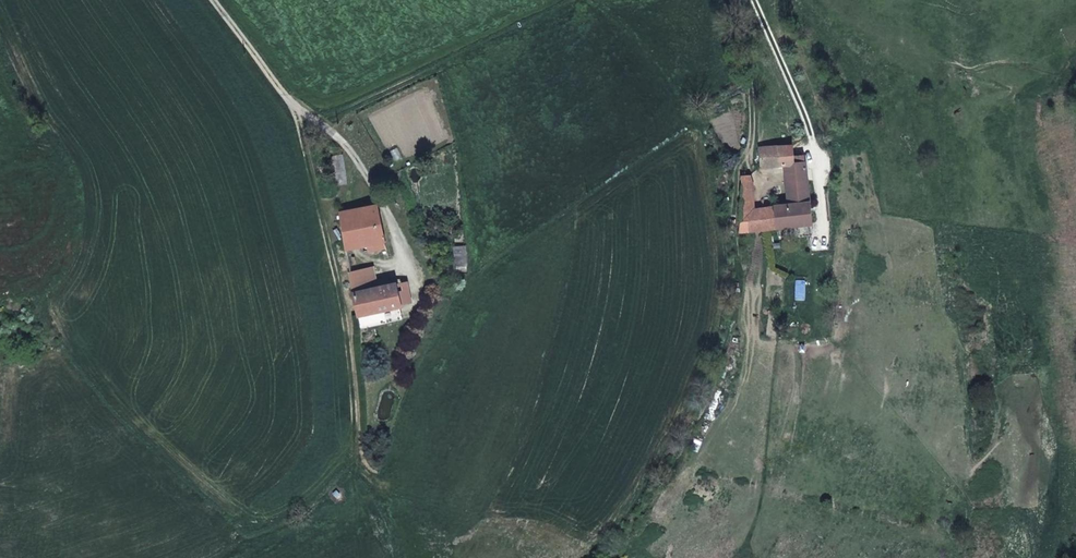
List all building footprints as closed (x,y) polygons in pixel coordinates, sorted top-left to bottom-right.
[(805,156),(794,157),(793,145),(760,148),(763,168),(767,167),(786,166),(787,173),(807,171),(805,156)] [(348,183),(343,154),(332,156),(337,181),(338,185),(348,183)] [(808,179),(807,171),(787,173),(788,181),(808,179)] [(742,188),(753,188),(750,176),(741,176),(742,188)] [(809,194),(808,179),(788,181),(790,205),(810,202),(809,194)] [(813,236),(810,202),(790,205),(768,208),(754,210),(753,188),(742,188),(742,190),(741,198),(740,233),(778,228),(779,239),(813,236)] [(377,205),(359,208),(367,245),(378,243),(379,249),(387,247),(377,205)] [(359,208),(340,212),(346,249),(367,245),(359,208)] [(466,269),(465,246),(454,247),(455,269),(466,269)] [(353,293),(377,287),(373,270),(350,275),(353,293)] [(407,282),(396,284),(401,306),(412,303),(407,282)] [(377,287),(353,293),(358,316),(361,329),(387,323),(384,310),(401,306),(396,284),(396,283),(377,287)]
